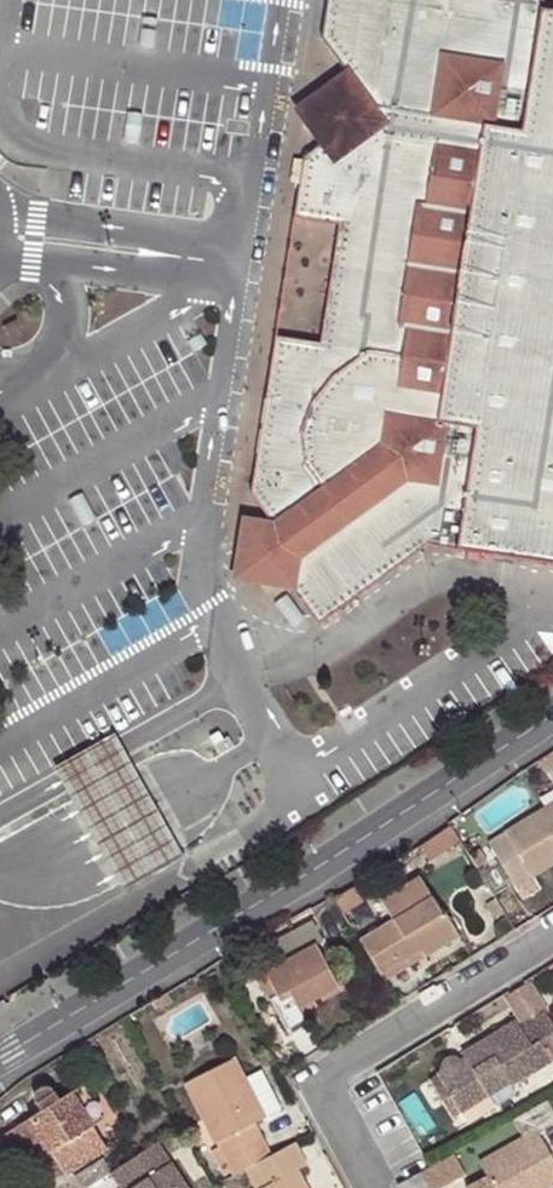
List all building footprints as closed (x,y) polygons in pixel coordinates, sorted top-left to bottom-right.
[(540,10),(542,0),(326,0),(320,39),(346,72),(310,99),(306,129),(319,144),(302,158),(294,217),(337,224),(320,344),(274,337),(249,495),(271,523),(256,521),(247,571),(261,583),(290,587),(318,622),(427,545),(552,564),(552,12),(540,10)] [(182,856),(114,735),(56,769),(123,889),(182,856)] [(233,744),(228,737),(218,742),(222,750),(233,744)] [(552,774),(552,754),(545,757),(552,774)] [(487,844),(511,883),(528,873),(531,876),(552,863),(552,802),(487,844)] [(457,840),(449,825),(419,844),(428,859),(457,840)] [(357,940),(379,975),(419,951),(422,957),(458,935),(442,910),(440,912),(416,877),(380,899),(392,919),(357,940)] [(352,886),(331,899),(340,913),(362,901),(352,886)] [(336,988),(313,947),(264,975),(276,997),(270,1000),(287,1033),(304,1025),(296,1010),(336,988)] [(520,982),(501,994),(521,1027),(540,1015),(520,982)] [(459,1059),(454,1054),(448,1054),(443,1055),(440,1058),(437,1063),(437,1068),(439,1072),(435,1074),(435,1076),(458,1112),(506,1082),(510,1087),(551,1062),(548,1058),(552,1056),(552,1028),(544,1013),(540,1015),(521,1027),(519,1028),(515,1021),(469,1049),(471,1052),(459,1059)] [(279,1107),(260,1070),(242,1079),(233,1059),(185,1085),(218,1148),(229,1169),(232,1174),(248,1166),(271,1154),(260,1135),(241,1144),(234,1130),(253,1120),(279,1107)] [(458,1112),(435,1076),(427,1080),(452,1118),(459,1114),(458,1112)] [(465,1123),(513,1093),(510,1087),(506,1082),(458,1112),(459,1114),(465,1123)] [(83,1086),(71,1093),(93,1125),(105,1117),(83,1086)] [(67,1175),(108,1147),(93,1125),(71,1093),(59,1101),(54,1092),(50,1090),(49,1089),(40,1090),(36,1096),(35,1100),(37,1106),(41,1112),(0,1140),(0,1142),(14,1166),(48,1144),(51,1151),(67,1175)] [(548,1103),(525,1116),(534,1133),(477,1163),(480,1168),(465,1176),(470,1185),(464,1187),(543,1187),(552,1183),(552,1160),(537,1131),(552,1122),(552,1111),(548,1103)] [(234,1130),(241,1144),(260,1135),(253,1120),(234,1130)] [(157,1142),(103,1177),(109,1187),(187,1187),(157,1142)] [(293,1143),(271,1154),(248,1166),(260,1187),(309,1187),(298,1168),(304,1165),(293,1143)] [(229,1169),(218,1148),(211,1151),(223,1172),(229,1169)] [(417,1171),(426,1187),(435,1187),(465,1171),(453,1150),(426,1166),(417,1171)] [(59,1180),(67,1175),(51,1151),(43,1157),(59,1180)] [(417,1171),(396,1184),(398,1187),(426,1187),(417,1171)]
